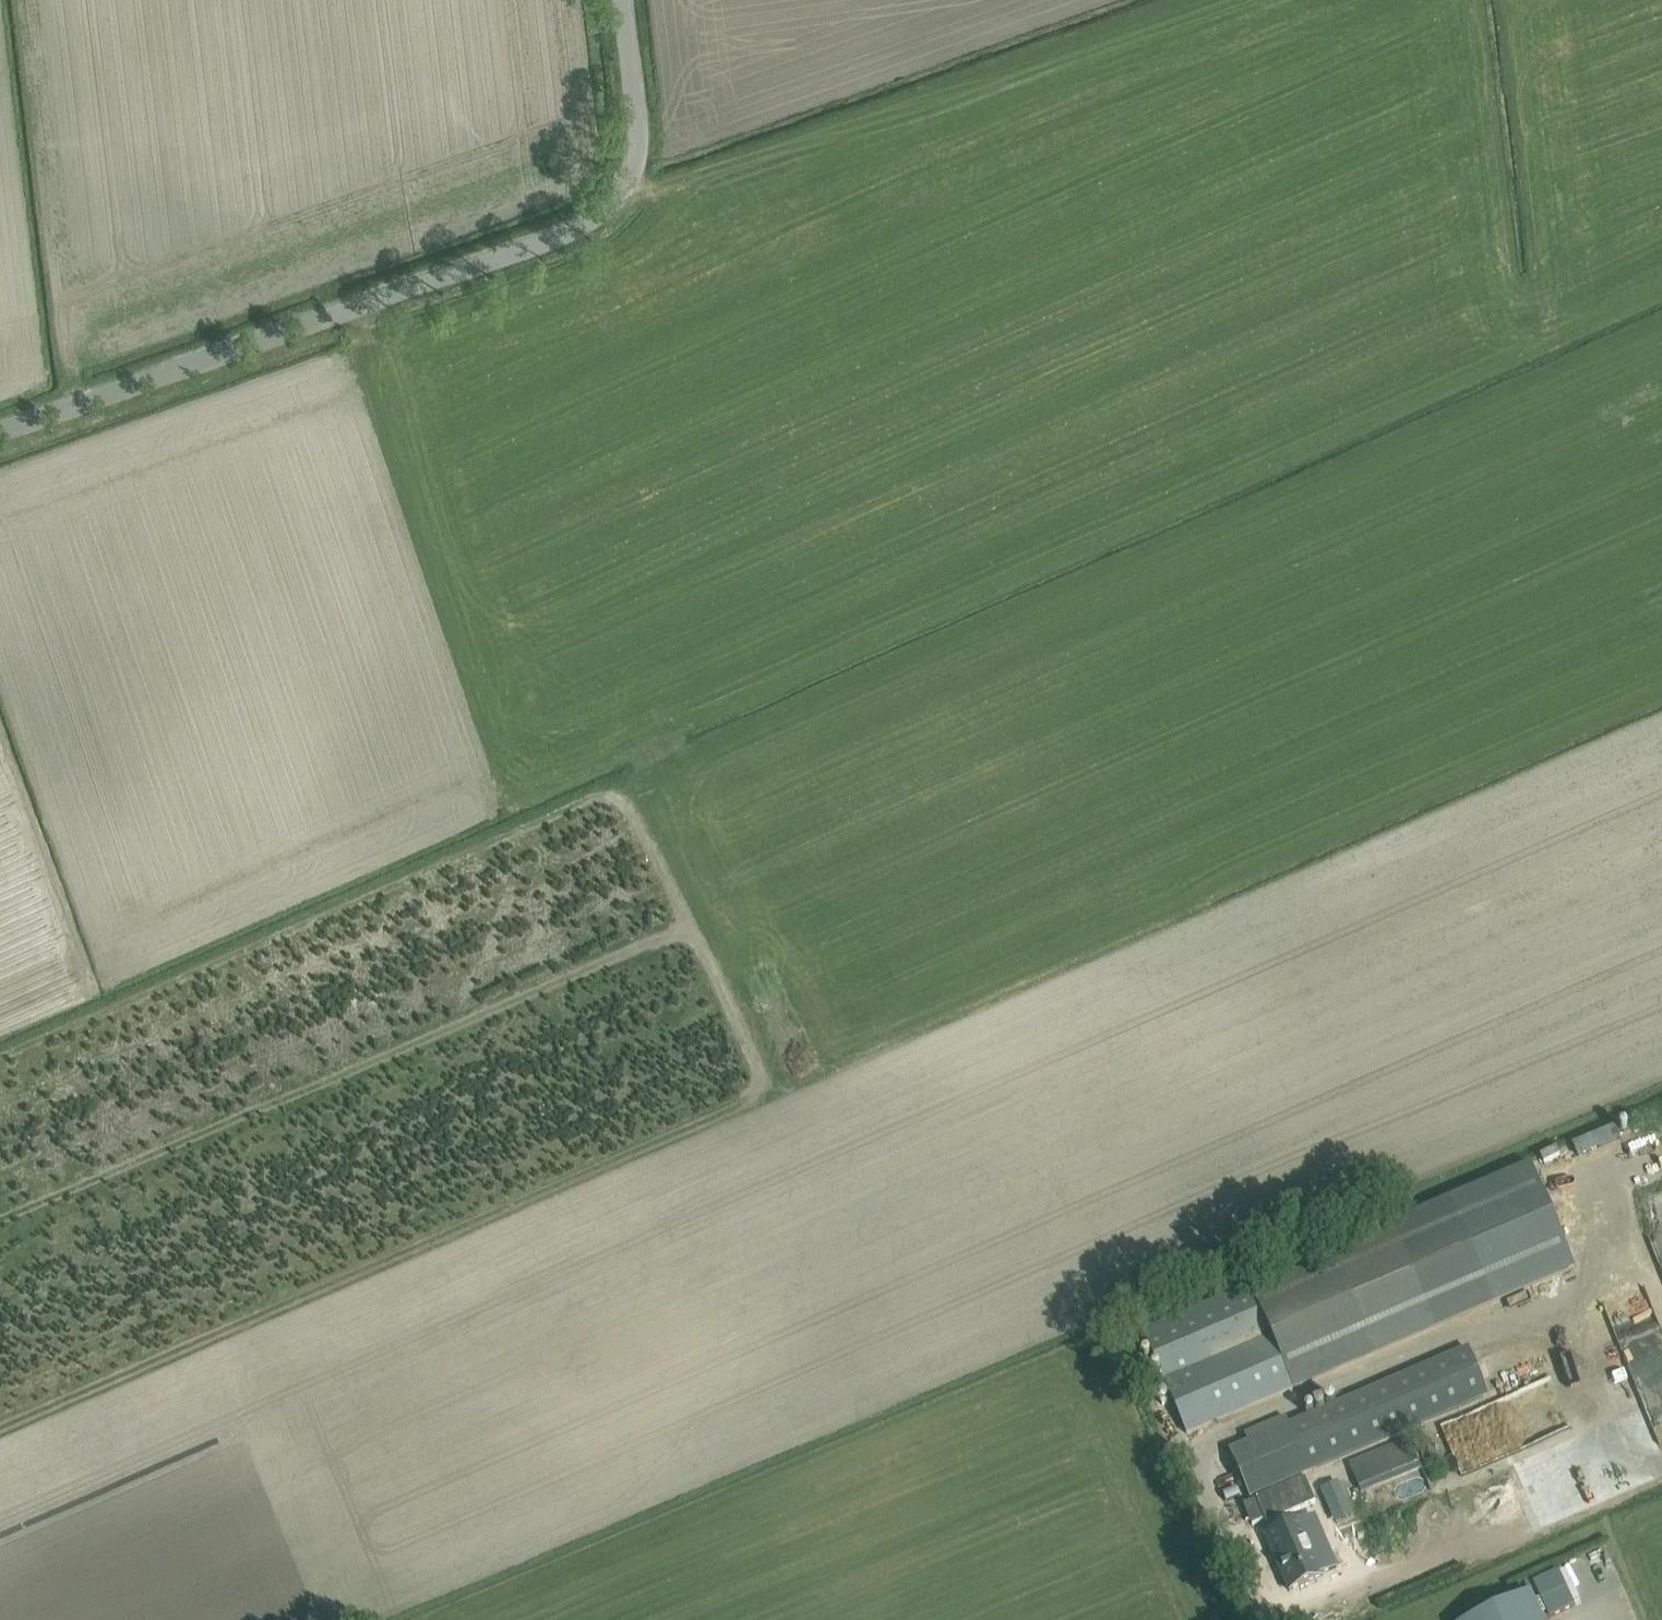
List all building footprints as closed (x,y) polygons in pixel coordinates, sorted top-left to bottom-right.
[(1599,1134),(1578,1144),(1583,1153),(1604,1143),(1599,1134)] [(1558,1148),(1541,1156),(1545,1164),(1562,1157),(1558,1148)] [(1331,1251),(1143,1332),(1187,1434),(1375,1353),(1433,1328),(1555,1276),(1511,1173),(1389,1226),(1331,1251)] [(1249,1443),(1230,1451),(1250,1498),(1489,1396),(1468,1348),(1290,1425),(1286,1417),(1245,1435),(1249,1443)] [(1661,1448),(1661,1438),(1655,1441),(1622,1356),(1602,1364),(1619,1408),(1608,1413),(1627,1462),(1661,1448)] [(1422,1466),(1410,1438),(1350,1464),(1363,1492),(1422,1466)] [(1335,1485),(1320,1491),(1326,1505),(1340,1499),(1335,1485)] [(1296,1517),(1264,1530),(1288,1587),(1320,1573),(1320,1571),(1332,1566),(1319,1536),(1307,1541),(1296,1517)] [(1576,1607),(1559,1571),(1546,1577),(1533,1583),(1535,1589),(1544,1607),(1538,1610),(1529,1591),(1468,1619),(1547,1619),(1576,1607)]
